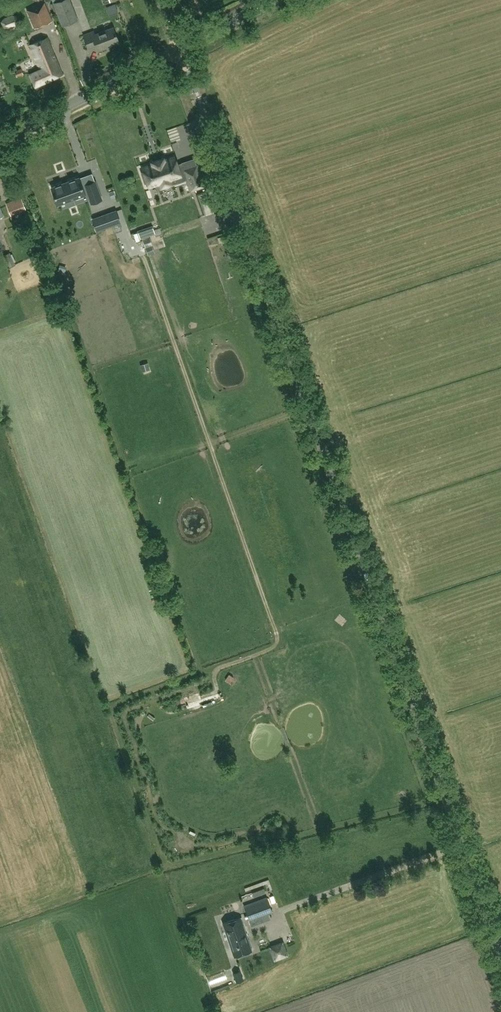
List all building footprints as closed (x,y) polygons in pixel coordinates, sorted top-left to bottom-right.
[(54,3),(58,16),(62,25),(77,19),(70,0),(61,0),(54,3)] [(27,10),(34,28),(52,21),(44,3),(27,10)] [(17,24),(18,22),(16,16),(13,16),(3,19),(1,22),(3,28),(7,28),(17,24)] [(93,32),(83,35),(88,48),(96,45),(98,51),(105,48),(105,47),(119,42),(113,27),(94,34),(93,32)] [(40,69),(29,74),(35,87),(62,74),(47,38),(30,45),(40,69)] [(21,75),(23,75),(21,69),(14,71),(17,77),(21,75)] [(180,129),(172,133),(175,140),(183,136),(180,129)] [(144,172),(141,172),(145,183),(147,182),(149,186),(159,183),(160,188),(173,184),(171,180),(186,175),(187,179),(191,190),(203,185),(196,165),(184,169),(183,166),(178,167),(177,164),(174,156),(164,160),(163,158),(152,162),(153,164),(142,167),(144,172)] [(85,194),(84,192),(87,191),(91,203),(101,199),(95,181),(82,186),(79,177),(51,187),(57,202),(58,204),(66,201),(74,198),(85,194)] [(209,218),(217,215),(210,194),(202,197),(209,218)] [(25,208),(21,198),(7,204),(11,214),(25,208)] [(104,228),(114,224),(120,222),(116,211),(94,219),(98,230),(104,228)] [(151,222),(131,229),(135,240),(159,232),(156,225),(152,226),(151,222)] [(10,253),(4,255),(9,268),(15,265),(10,253)] [(267,899),(244,907),(249,919),(272,911),(267,899)] [(234,956),(251,951),(240,918),(224,924),(234,956)] [(283,940),(268,946),(274,961),(288,955),(283,940)] [(239,971),(233,973),(237,982),(243,980),(239,971)] [(213,986),(231,980),(229,975),(212,981),(213,986)]
